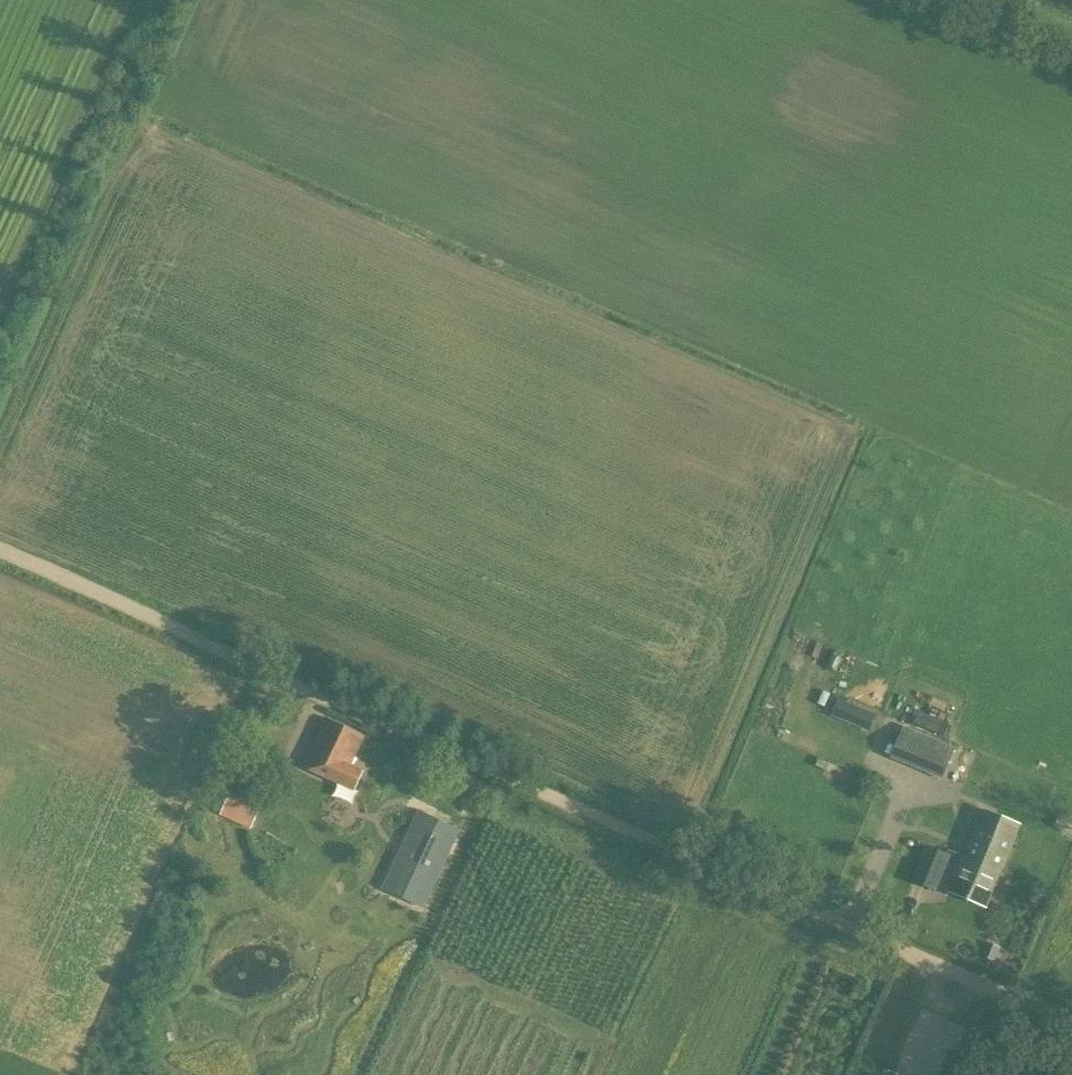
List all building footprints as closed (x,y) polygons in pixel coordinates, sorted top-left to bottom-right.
[(876,716),(837,699),(830,716),(869,732),(876,716)] [(354,791),(363,772),(350,766),(364,736),(327,719),(304,767),(354,791)] [(954,747),(921,733),(908,765),(941,779),(954,747)] [(218,817),(252,825),(256,806),(222,798),(218,817)] [(424,909),(460,831),(418,810),(382,889),(424,909)] [(1020,826),(983,811),(949,891),(986,907),(1020,826)] [(935,892),(950,856),(926,845),(911,882),(935,892)]
